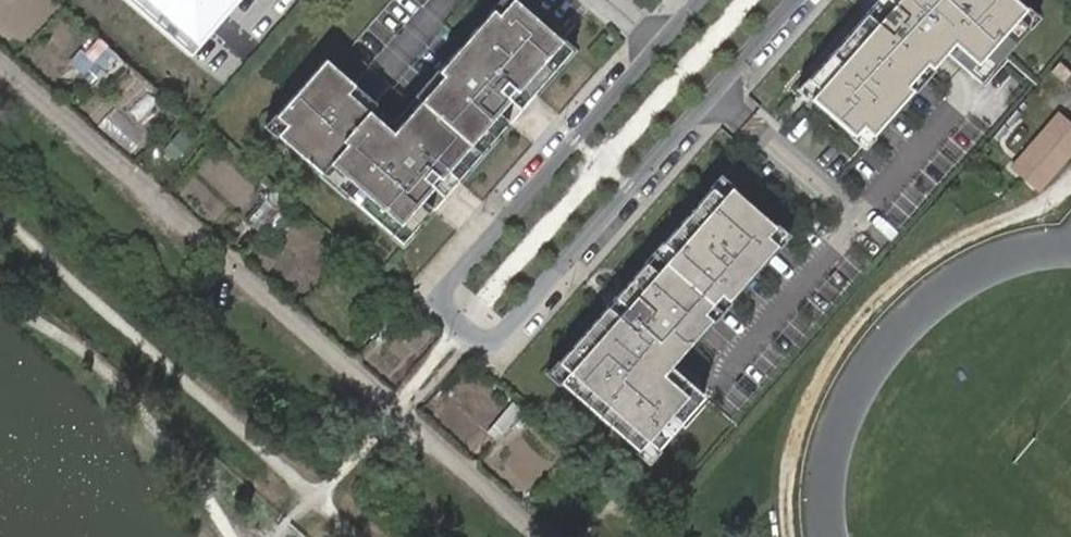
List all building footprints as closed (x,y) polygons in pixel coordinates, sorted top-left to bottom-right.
[(188,55),(237,0),(124,0),(188,55)] [(269,125),(403,242),(447,192),(532,94),(572,48),(519,0),(508,0),(400,123),(327,59),(269,125)] [(1013,0),(878,0),(799,89),(862,144),(945,51),(978,80),(1033,17),(1013,0)] [(83,65),(94,77),(115,57),(104,46),(83,65)] [(1007,169),(1036,194),(1066,162),(1070,157),(1070,122),(1060,113),(1007,169)] [(1009,115),(981,148),(1003,167),(1031,134),(1009,115)] [(182,128),(168,146),(180,156),(194,137),(182,128)] [(720,177),(545,370),(650,464),(707,400),(670,366),(787,237),(720,177)] [(267,234),(279,211),(263,202),(250,224),(267,234)]
